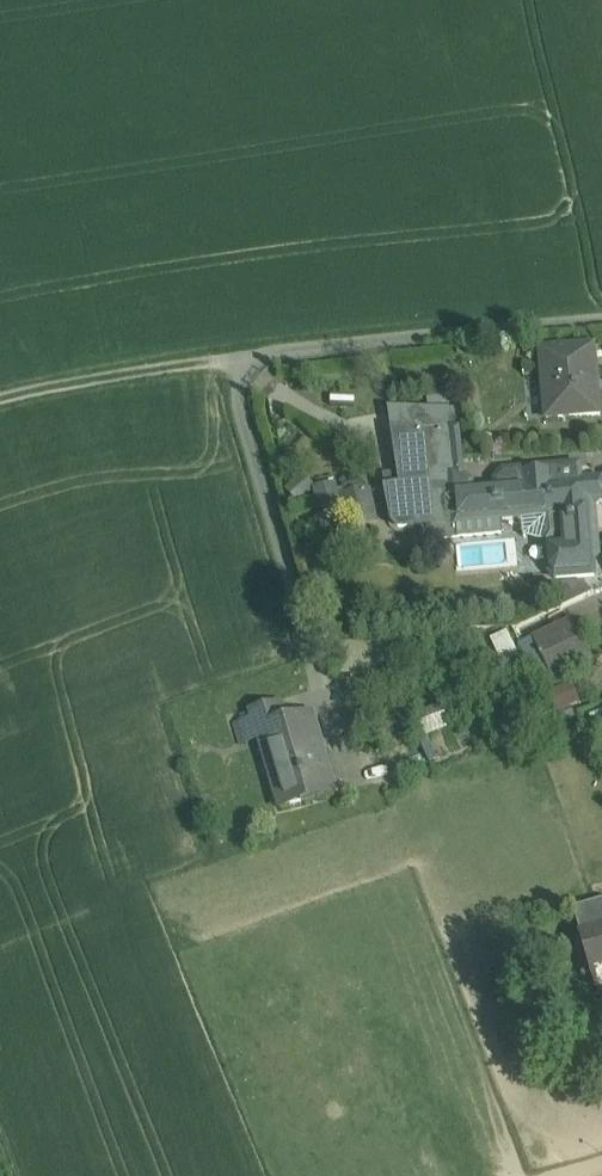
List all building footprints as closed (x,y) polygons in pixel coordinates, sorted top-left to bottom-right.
[(593,349),(540,353),(542,376),(554,375),(558,419),(599,416),(593,349)] [(554,375),(542,376),(546,420),(558,419),(554,375)] [(426,395),(428,411),(459,408),(457,392),(426,395)] [(389,413),(399,476),(401,489),(428,486),(456,483),(451,436),(449,421),(449,414),(389,413)] [(449,421),(451,436),(460,435),(459,420),(449,421)] [(464,479),(460,435),(451,436),(456,483),(457,497),(494,494),(494,492),(494,490),(474,492),(473,485),(464,479)] [(594,579),(593,565),(588,504),(596,503),(601,502),(601,483),(586,484),(586,485),(575,485),(574,469),(514,475),(514,490),(494,492),(494,494),(457,497),(460,527),(523,521),(523,520),(528,520),(533,513),(542,512),(549,518),(551,539),(546,546),(549,575),(555,582),(594,579)] [(494,483),(494,490),(494,492),(514,490),(514,475),(501,475),(494,483)] [(385,490),(401,489),(399,476),(383,478),(385,490)] [(303,478),(286,494),(297,506),(315,490),(303,478)] [(456,483),(428,486),(433,529),(460,527),(457,497),(456,483)] [(399,532),(433,529),(428,486),(401,489),(385,490),(392,524),(399,532)] [(335,487),(314,493),(319,516),(341,510),(335,487)] [(371,487),(339,493),(346,531),(378,526),(371,487)] [(600,559),(596,503),(588,504),(593,565),(600,559)] [(523,520),(523,521),(525,540),(546,546),(551,539),(549,518),(542,512),(533,513),(528,520),(523,520)] [(336,513),(319,516),(322,532),(338,530),(336,513)] [(572,625),(534,643),(553,682),(592,664),(572,625)] [(507,638),(490,646),(511,689),(528,680),(507,638)] [(448,707),(416,722),(425,742),(458,727),(448,707)] [(255,728),(260,744),(267,742),(265,735),(285,728),(280,711),(252,720),(255,728)] [(317,739),(311,721),(285,728),(265,735),(267,742),(279,785),(274,786),(282,815),(335,799),(324,761),(325,760),(319,738),(317,739)] [(260,744),(255,728),(237,733),(242,750),(260,744)] [(601,935),(601,909),(575,917),(582,942),(601,935)] [(582,942),(593,975),(601,972),(601,935),(582,942)]
